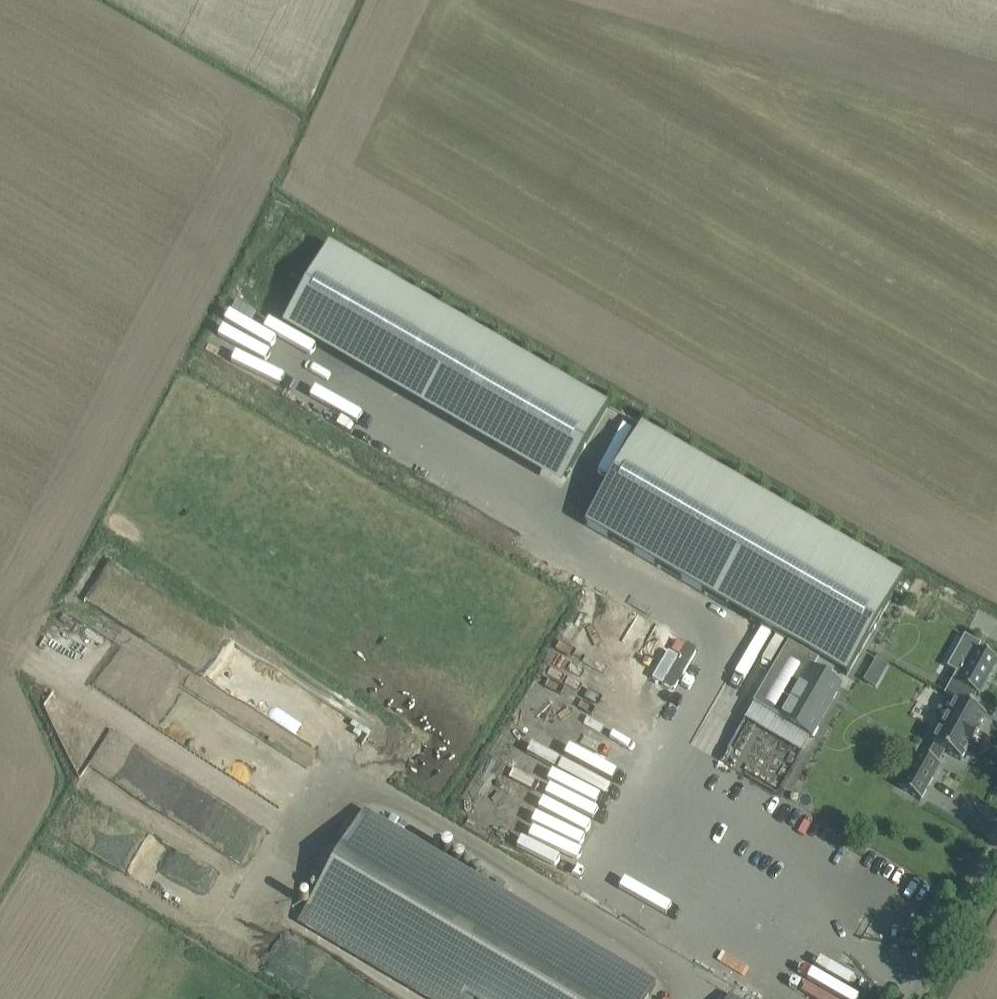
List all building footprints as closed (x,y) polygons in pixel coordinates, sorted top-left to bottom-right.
[(232,362),(245,338),(221,326),(209,350),(232,362)] [(271,330),(264,342),(313,370),(320,359),(271,330)] [(254,349),(250,358),(256,360),(249,377),(297,396),(308,370),(254,349)] [(550,374),(510,444),(567,477),(607,407),(550,374)] [(641,427),(585,525),(787,642),(752,703),(781,720),(781,721),(810,738),(840,686),(828,679),(834,669),(846,676),(903,578),(641,427)] [(631,657),(585,657),(566,648),(555,669),(656,720),(688,657),(633,657),(631,657)] [(978,696),(996,661),(976,649),(956,686),(964,691),(957,703),(955,702),(953,707),(944,702),(934,720),(943,725),(931,747),(933,748),(926,760),(917,755),(899,788),(920,800),(939,765),(937,764),(944,751),(960,760),(969,745),(972,747),(980,733),(976,731),(985,716),(969,707),(975,695),(978,696)] [(879,686),(888,662),(874,657),(864,680),(879,686)] [(555,774),(548,788),(599,815),(612,790),(605,786),(639,722),(589,696),(556,760),(545,754),(539,766),(555,774)] [(523,707),(517,717),(545,734),(551,724),(523,707)] [(298,921),(430,998),(464,998),(466,995),(473,998),(646,998),(655,984),(501,892),(505,885),(498,881),(493,888),(363,811),(305,911),(298,921)]
